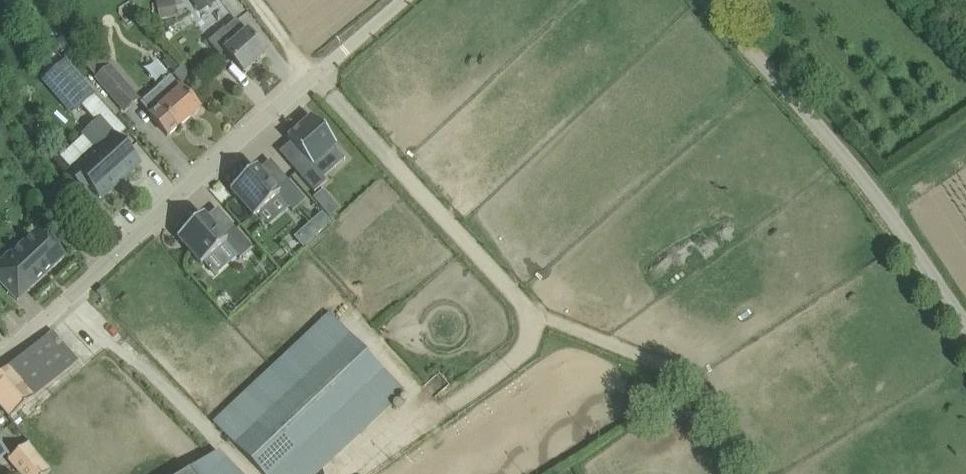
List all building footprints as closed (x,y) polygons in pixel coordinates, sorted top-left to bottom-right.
[(160,20),(177,17),(174,0),(157,0),(160,20)] [(225,51),(243,72),(265,53),(252,38),(246,32),(236,20),(224,30),(223,30),(209,42),(220,55),(225,51)] [(96,95),(66,60),(46,77),(76,112),(96,95)] [(98,76),(96,78),(125,111),(138,100),(109,67),(108,67),(104,62),(93,71),(98,76)] [(177,129),(200,110),(181,88),(181,89),(170,76),(158,87),(159,87),(141,103),(151,115),(150,116),(168,137),(177,129)] [(296,126),(298,129),(288,138),(302,155),(290,165),(315,193),(327,182),(313,166),(336,145),(312,117),(309,119),(307,116),(296,126)] [(139,163),(100,120),(84,134),(97,149),(69,175),(82,190),(88,184),(100,198),(139,163)] [(230,190),(254,217),(278,195),(293,212),(305,201),(286,179),(277,187),(258,166),(249,173),(246,170),(233,182),(236,185),(230,190)] [(323,190),(313,198),(327,214),(330,218),(340,209),(323,190)] [(177,237),(201,264),(226,243),(240,259),(253,248),(233,226),(224,235),(205,213),(177,237)] [(321,213),(311,223),(319,232),(330,223),(321,213)] [(17,301),(66,256),(40,228),(11,255),(10,253),(0,263),(0,282),(17,301)] [(214,423),(262,473),(318,473),(404,394),(329,312),(214,423)] [(0,374),(0,405),(9,416),(78,362),(52,331),(0,374)] [(7,456),(21,473),(43,473),(50,468),(27,440),(7,456)] [(219,452),(183,473),(240,473),(219,452)]
